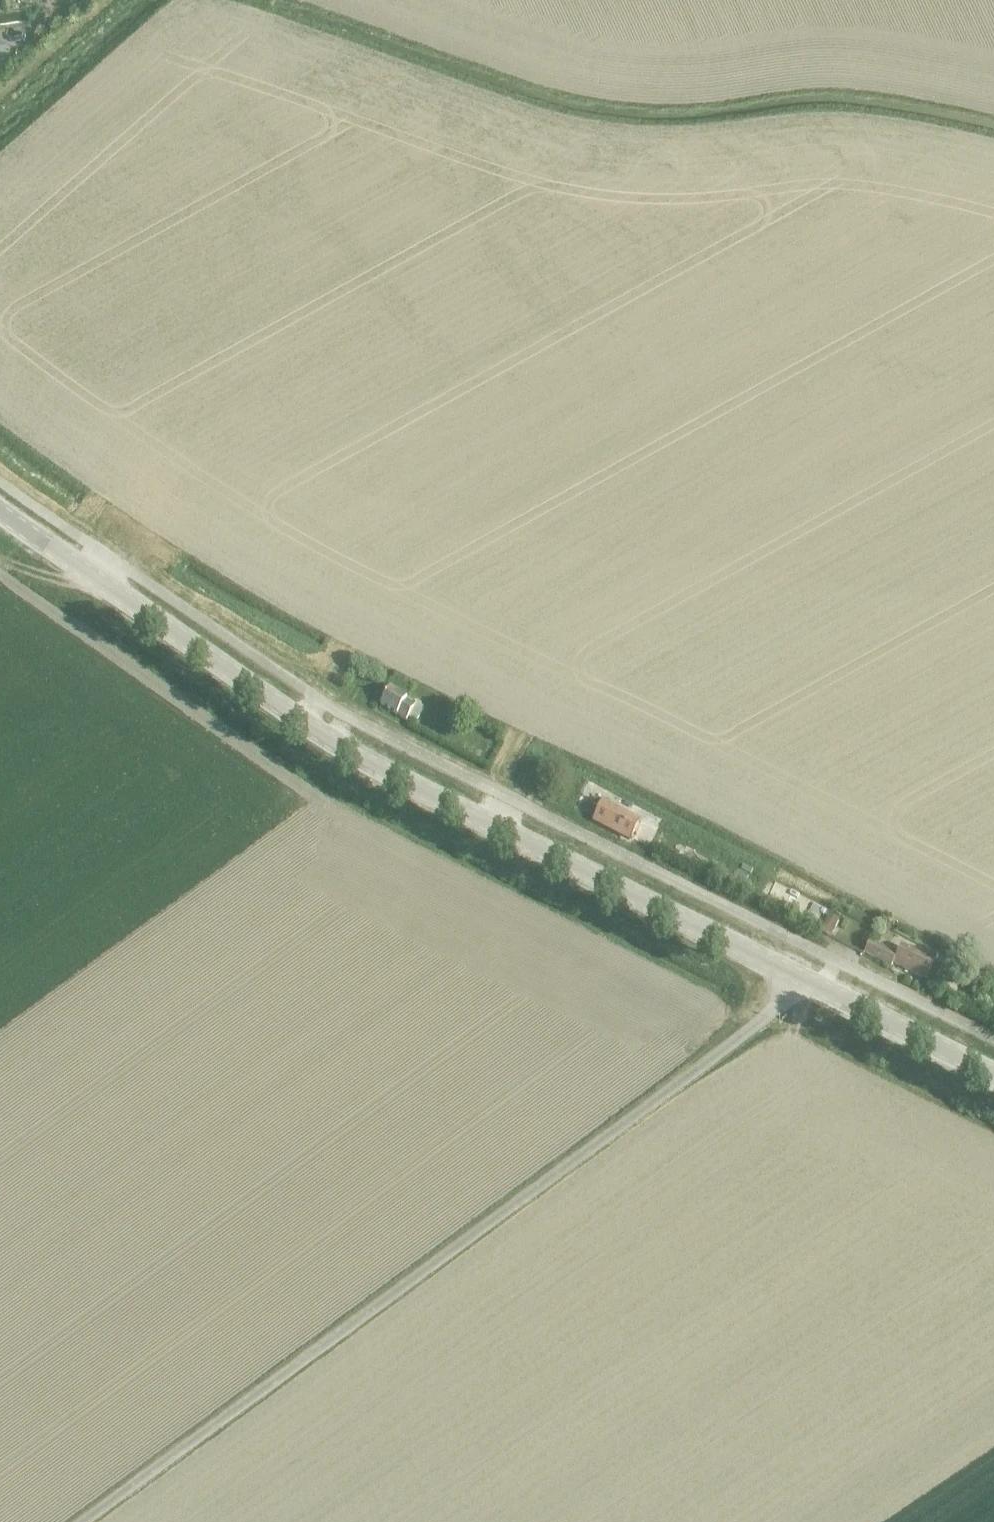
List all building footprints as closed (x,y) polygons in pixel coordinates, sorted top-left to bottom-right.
[(415,722),(424,708),(417,704),(416,705),(392,689),(382,705),(406,720),(408,717),(415,722)] [(487,762),(491,755),(479,749),(476,756),(487,762)] [(595,817),(593,820),(629,837),(637,821),(602,803),(595,817)] [(827,916),(818,932),(829,937),(837,921),(827,916)] [(869,940),(864,951),(863,953),(890,967),(891,966),(892,964),(932,983),(941,966),(933,963),(936,957),(924,952),(922,957),(901,946),(901,947),(900,947),(897,953),(869,940)]
